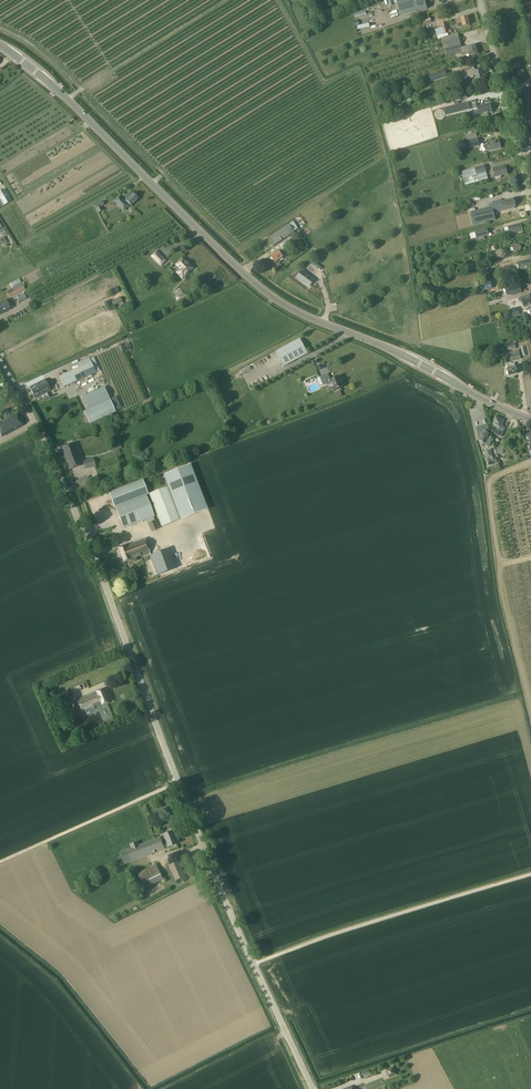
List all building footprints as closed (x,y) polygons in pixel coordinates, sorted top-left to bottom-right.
[(425,0),(396,0),(400,16),(427,9),(425,0)] [(459,28),(463,27),(469,25),(467,17),(457,19),(459,28)] [(449,34),(446,22),(441,23),(442,28),(437,30),(438,35),(437,36),(438,38),(449,34)] [(446,56),(462,52),(462,54),(469,52),(470,56),(477,54),(475,45),(468,47),(461,49),(458,33),(442,38),(446,56)] [(462,76),(467,74),(468,77),(476,75),(477,80),(483,78),(481,70),(475,71),(475,70),(474,70),(474,66),(461,69),(462,76)] [(445,71),(429,76),(431,82),(447,77),(445,71)] [(520,90),(523,100),(530,98),(530,99),(530,98),(530,88),(520,90)] [(469,109),(467,102),(444,108),(445,115),(469,109)] [(477,107),(479,115),(492,112),(490,104),(477,107)] [(476,133),(465,136),(468,148),(479,145),(476,133)] [(486,151),(489,151),(501,148),(499,141),(487,143),(487,144),(484,145),(486,151)] [(488,179),(484,166),(462,171),(465,185),(488,179)] [(501,177),(501,176),(507,174),(505,166),(493,169),(495,177),(496,179),(497,179),(500,178),(501,177)] [(0,191),(0,198),(4,205),(10,201),(3,189),(0,191)] [(132,194),(125,201),(125,202),(124,203),(118,197),(113,203),(119,208),(120,208),(123,211),(130,205),(131,206),(138,199),(132,194)] [(504,210),(503,209),(516,206),(514,199),(502,202),(501,200),(491,203),(492,207),(471,212),(474,226),(496,220),(494,212),(504,210)] [(294,232),(289,224),(269,238),(274,246),(294,232)] [(508,227),(504,228),(506,236),(509,235),(510,235),(522,231),(520,224),(508,227)] [(475,232),(476,238),(488,235),(487,229),(475,232)] [(280,262),(279,260),(283,258),(283,257),(285,255),(284,252),(281,254),(279,251),(271,257),(275,263),(276,264),(277,265),(280,263),(280,262)] [(166,261),(159,254),(154,259),(161,266),(166,261)] [(177,265),(173,269),(183,279),(187,275),(193,268),(188,264),(187,265),(182,260),(180,261),(178,259),(174,263),(177,265)] [(519,271),(530,268),(530,265),(530,260),(517,263),(519,271)] [(301,268),(295,275),(307,285),(313,278),(301,268)] [(13,286),(23,282),(21,277),(11,282),(13,286)] [(490,280),(478,283),(480,291),(492,288),(490,280)] [(22,284),(7,292),(9,297),(18,293),(25,289),(23,287),(25,286),(23,283),(22,284)] [(520,285),(509,288),(509,289),(506,290),(508,296),(511,295),(511,296),(522,293),(520,285)] [(24,294),(16,298),(19,303),(26,299),(24,294)] [(522,302),(523,307),(525,306),(525,308),(527,307),(527,308),(530,307),(529,306),(530,306),(530,297),(529,295),(521,297),(520,297),(519,298),(519,299),(519,300),(519,301),(519,302),(520,302),(521,302),(521,303),(522,302)] [(120,297),(112,301),(114,306),(122,302),(120,297)] [(0,304),(0,314),(10,309),(15,307),(10,299),(6,301),(0,304)] [(508,309),(510,317),(519,314),(517,307),(508,309)] [(276,352),(284,367),(308,354),(300,339),(276,352)] [(509,359),(510,362),(521,359),(518,349),(516,350),(517,351),(507,353),(507,356),(506,357),(507,360),(509,359)] [(91,362),(59,377),(64,387),(96,373),(91,362)] [(507,365),(507,369),(509,376),(517,374),(516,367),(515,367),(514,363),(507,365)] [(331,382),(334,391),(344,387),(339,376),(330,380),(328,374),(320,377),(324,385),(331,382)] [(45,379),(30,388),(35,399),(51,391),(45,379)] [(110,400),(99,404),(105,417),(115,412),(110,400)] [(2,437),(22,426),(16,414),(0,423),(0,434),(2,437)] [(503,425),(502,424),(504,420),(495,416),(492,425),(497,427),(494,434),(502,437),(506,428),(503,427),(503,425)] [(491,441),(487,439),(490,434),(484,431),(479,440),(485,443),(485,444),(489,446),(491,441)] [(61,448),(69,470),(82,465),(73,443),(61,448)] [(494,448),(487,450),(490,459),(496,457),(494,448)] [(82,462),(84,470),(95,467),(93,459),(82,462)] [(163,477),(174,505),(200,495),(189,467),(163,477)] [(88,476),(78,480),(80,486),(90,483),(88,476)] [(110,494),(123,528),(154,517),(146,495),(148,495),(143,481),(110,494)] [(162,527),(180,520),(167,487),(149,494),(162,527)] [(155,520),(148,524),(151,532),(158,529),(155,520)] [(137,560),(136,557),(149,552),(144,540),(125,546),(118,548),(124,562),(130,560),(131,562),(132,563),(136,561),(137,560)] [(168,549),(150,556),(157,575),(176,568),(168,549)] [(102,705),(107,703),(102,689),(96,692),(92,694),(76,700),(81,714),(94,709),(94,708),(102,705)] [(164,848),(169,847),(177,844),(173,831),(164,835),(165,837),(161,838),(160,838),(138,846),(137,842),(130,845),(132,848),(120,853),(125,864),(165,849),(164,848)] [(179,861),(169,866),(176,881),(185,877),(179,861)] [(164,880),(156,864),(134,875),(142,891),(164,880)] [(396,1075),(393,1067),(385,1070),(388,1078),(396,1075)]
